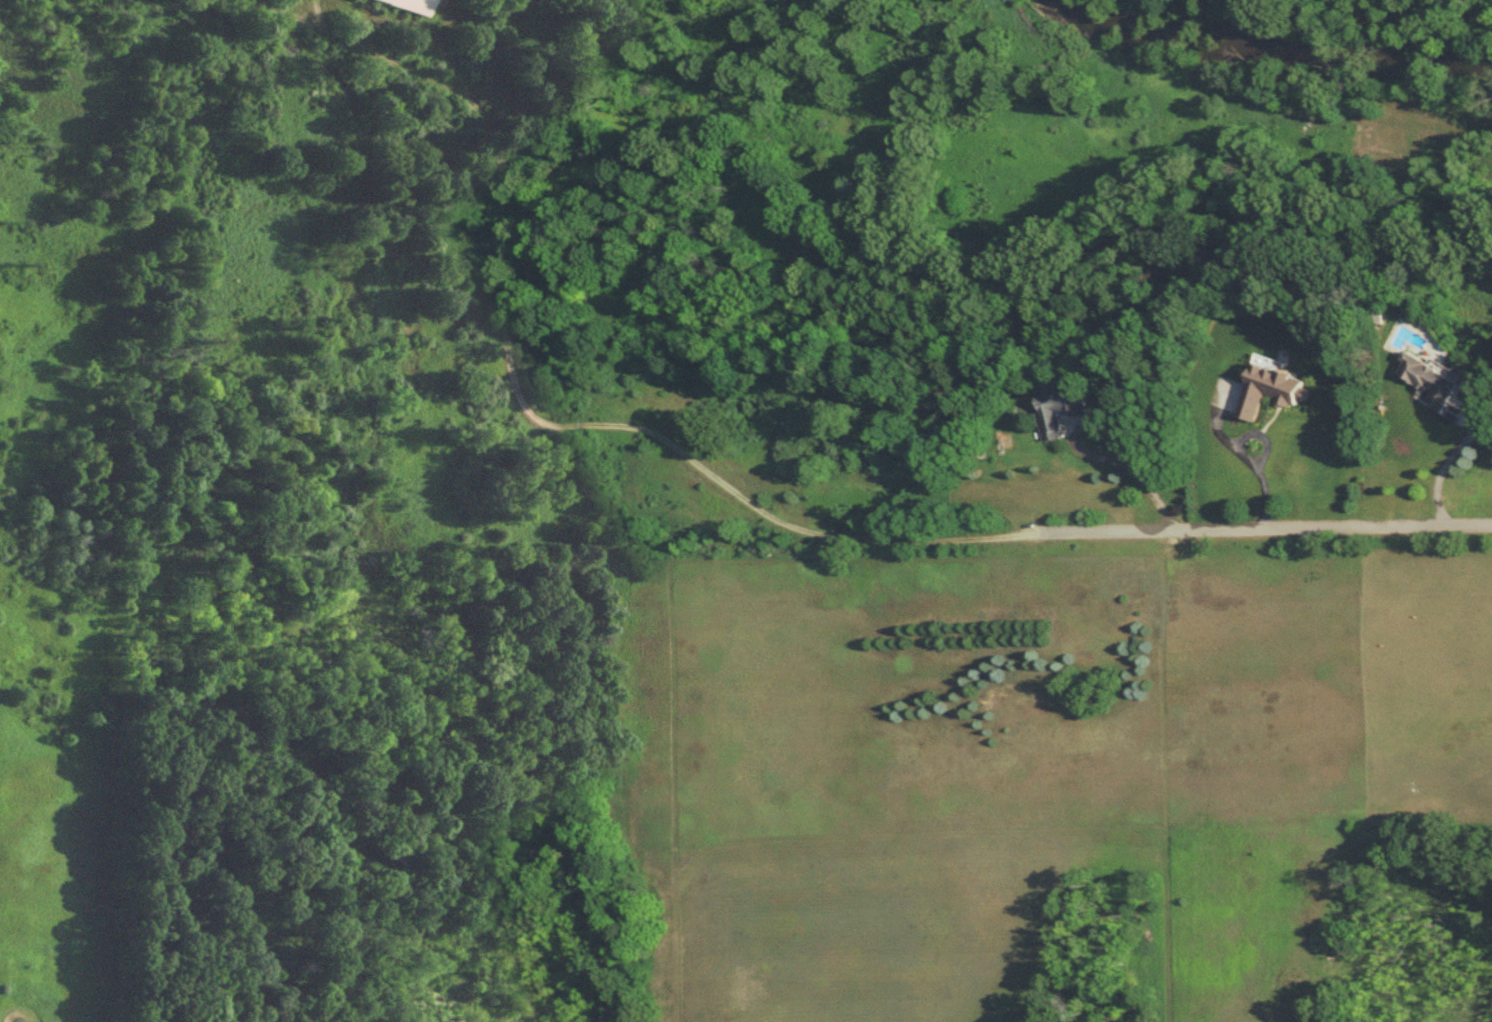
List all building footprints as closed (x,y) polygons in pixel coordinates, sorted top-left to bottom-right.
[(421,20),(427,0),(361,0),(421,20)] [(1436,394),(1430,404),(1446,413),(1464,382),(1411,353),(1400,374),(1436,394)] [(1242,419),(1260,424),(1266,400),(1302,409),(1310,378),(1256,364),(1242,419)] [(1090,411),(1088,385),(1073,386),(1072,381),(1047,384),(1047,392),(1040,392),(1045,442),(1064,441),(1062,413),(1090,411)]
